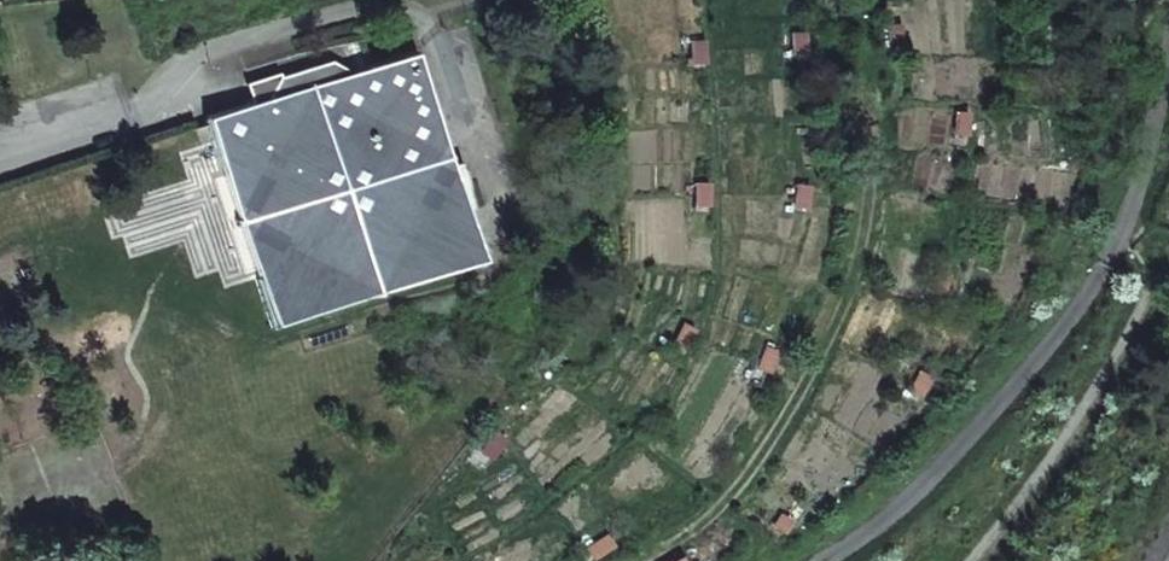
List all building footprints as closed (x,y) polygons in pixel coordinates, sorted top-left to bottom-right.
[(889,27),(892,48),(904,46),(901,25),(889,27)] [(792,34),(795,55),(807,53),(803,32),(792,34)] [(691,43),(693,64),(706,62),(703,41),(691,43)] [(254,279),(268,327),(271,326),(272,328),(319,313),(319,311),(430,275),(431,278),(479,263),(478,260),(481,259),(466,212),(463,212),(455,185),(460,184),(456,176),(452,178),(432,116),(436,115),(415,52),(412,53),(412,50),(369,63),(363,65),(365,68),(350,73),(329,61),(278,77),(267,99),(254,103),(253,101),(205,116),(205,118),(202,120),(218,167),(221,166),(256,278),(254,279)] [(957,109),(958,130),(971,129),(969,108),(957,109)] [(714,205),(711,184),(699,186),(701,207),(714,205)] [(799,186),(801,207),(813,206),(811,185),(799,186)] [(954,270),(943,266),(937,286),(948,290),(954,270)] [(691,346),(700,326),(689,321),(680,340),(691,346)] [(785,349),(776,344),(764,362),(773,367),(785,349)] [(496,461),(508,444),(498,437),(486,454),(496,461)] [(599,559),(615,546),(608,537),(591,550),(599,559)]
